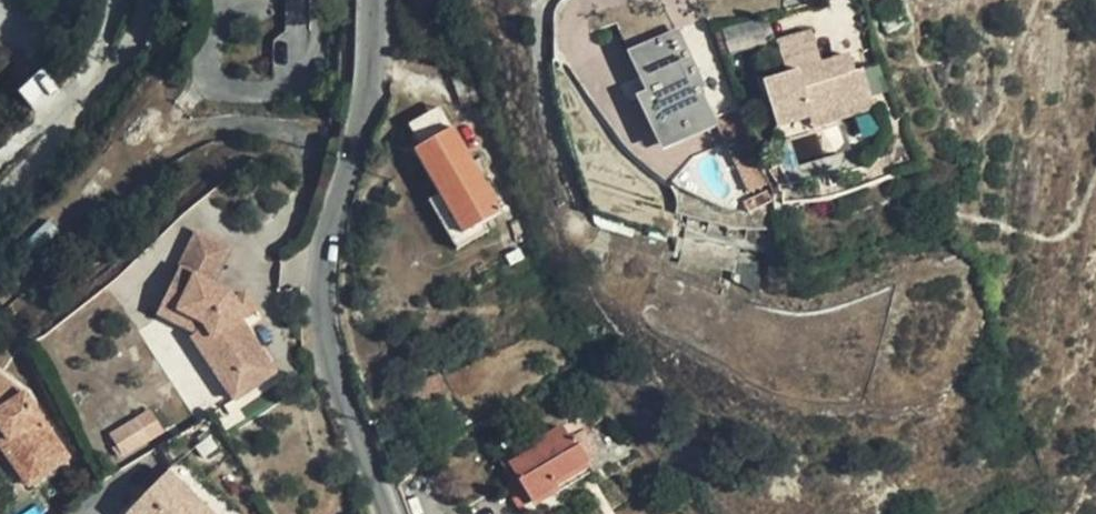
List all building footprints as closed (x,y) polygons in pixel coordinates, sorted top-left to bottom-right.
[(769,14),(724,29),(732,53),(777,38),(769,14)] [(849,75),(856,73),(851,55),(822,64),(813,31),(777,43),(788,77),(762,84),(778,131),(859,106),(849,75)] [(714,123),(694,84),(685,84),(683,77),(694,71),(677,36),(632,60),(648,94),(643,97),(668,145),(714,123)] [(865,71),(856,73),(849,75),(859,106),(874,101),(865,71)] [(418,151),(450,132),(437,111),(405,129),(418,151)] [(756,163),(739,112),(719,121),(738,170),(756,163)] [(436,198),(460,239),(481,227),(498,218),(491,206),(478,183),(469,167),(450,132),(418,151),(411,155),(436,198)] [(436,198),(425,205),(454,254),(486,236),(481,227),(460,239),(436,198)] [(766,211),(761,199),(738,209),(743,221),(766,211)] [(232,382),(264,360),(237,322),(242,319),(231,304),(226,296),(208,288),(225,253),(192,237),(175,273),(159,307),(200,326),(209,339),(205,343),(232,382)] [(231,304),(242,319),(253,312),(242,296),(231,304)] [(159,307),(154,317),(184,332),(233,402),(273,374),(264,360),(232,382),(205,343),(209,339),(200,326),(159,307)] [(584,391),(567,402),(571,409),(581,403),(586,412),(593,408),(584,391)] [(8,449),(34,479),(58,458),(13,407),(0,401),(0,457),(8,449)] [(163,434),(150,414),(134,425),(147,444),(163,434)] [(147,444),(134,425),(111,440),(124,460),(147,445),(147,444)] [(519,512),(532,504),(573,479),(570,474),(587,464),(572,439),(569,441),(562,429),(502,464),(513,484),(505,489),(519,512)] [(584,431),(572,439),(587,464),(600,455),(584,431)] [(0,457),(0,471),(26,500),(65,466),(58,458),(34,479),(8,449),(0,457)] [(573,479),(532,504),(536,509),(594,472),(587,464),(570,474),(573,479)] [(135,513),(210,513),(165,478),(135,513)]
